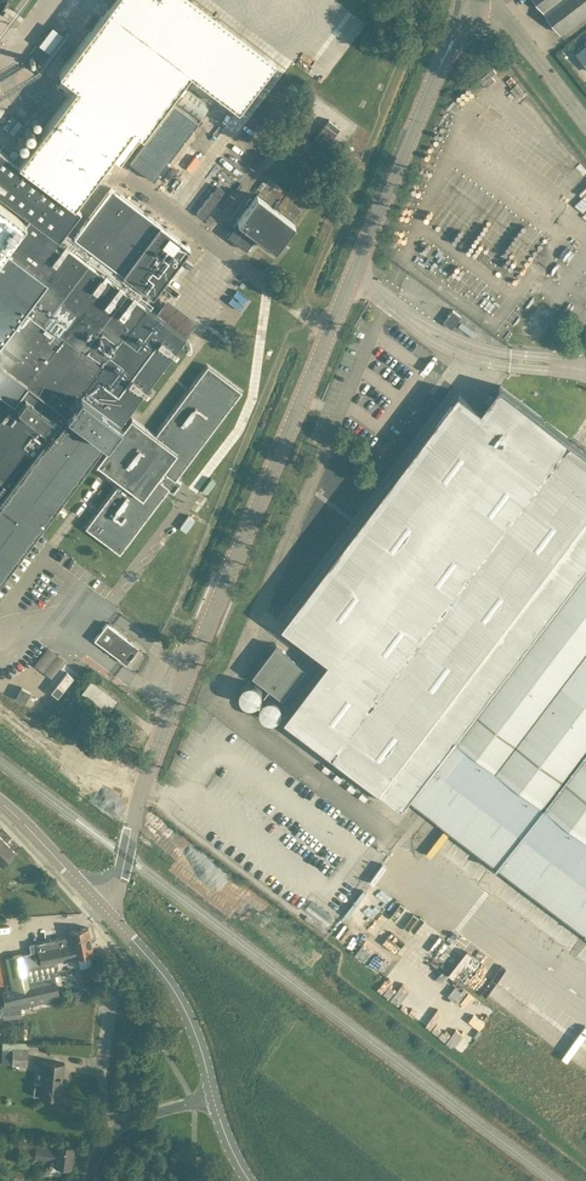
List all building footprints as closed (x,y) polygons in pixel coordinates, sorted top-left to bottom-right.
[(561,31),(561,32),(585,13),(585,0),(537,0),(561,31)] [(107,8),(107,7),(59,71),(64,75),(57,84),(69,94),(18,162),(74,203),(118,145),(127,152),(189,70),(107,8)] [(42,43),(55,50),(65,31),(53,24),(42,43)] [(576,49),(585,62),(585,42),(576,49)] [(177,104),(198,120),(210,105),(188,89),(177,104)] [(154,180),(198,121),(174,104),(130,162),(154,180)] [(32,126),(33,127),(35,127),(36,126),(37,126),(38,124),(39,123),(39,122),(38,120),(37,119),(36,118),(35,118),(33,118),(32,119),(31,120),(30,121),(30,123),(30,124),(31,125),(32,126)] [(234,147),(245,133),(226,118),(215,132),(234,147)] [(315,138),(327,147),(341,127),(329,118),(315,138)] [(144,425),(138,421),(127,412),(177,345),(197,319),(166,296),(155,311),(146,304),(136,297),(143,288),(153,295),(190,246),(180,239),(110,186),(88,214),(66,244),(58,239),(81,208),(0,148),(0,195),(28,216),(1,252),(0,251),(0,596),(37,532),(87,466),(92,459),(96,463),(97,462),(108,470),(106,473),(109,475),(111,473),(120,480),(115,487),(97,511),(94,515),(85,526),(120,552),(168,488),(176,478),(229,407),(242,390),(208,364),(195,382),(155,434),(145,427),(144,425)] [(217,184),(197,211),(204,217),(224,190),(217,184)] [(227,234),(236,241),(246,249),(257,235),(275,249),(295,223),(285,215),(256,194),(253,200),(250,198),(245,205),(247,207),(227,234)] [(220,212),(214,208),(206,219),(209,221),(210,221),(212,223),(220,212)] [(462,315),(453,308),(444,321),(453,327),(462,315)] [(402,802),(407,795),(585,930),(585,931),(585,450),(500,384),(482,407),(459,390),(282,622),(329,658),(285,716),(402,802)] [(94,638),(126,663),(139,646),(107,622),(94,638)] [(277,644),(254,673),(284,696),(306,667),(277,644)] [(58,696),(64,687),(73,676),(69,673),(67,671),(51,690),(58,696)] [(27,683),(35,689),(42,680),(34,674),(27,683)] [(244,693),(247,694),(250,694),(253,693),(256,691),(257,689),(258,685),(257,682),(256,679),(253,677),(250,676),(247,676),(244,677),(242,679),(240,681),(239,683),(239,686),(240,689),(241,691),(244,693)] [(108,711),(117,699),(118,698),(91,678),(81,691),(108,711)] [(263,706),(266,707),(269,707),(272,707),(275,705),(277,703),(278,700),(278,696),(277,694),(275,691),(272,689),(269,689),(266,689),(263,690),(261,692),(259,695),(259,698),(259,701),(261,704),(263,706)] [(411,807),(407,803),(402,809),(406,812),(411,807)] [(1,864),(15,851),(0,835),(0,865),(1,864)] [(93,949),(88,926),(87,926),(71,929),(68,930),(70,937),(67,938),(66,936),(29,943),(30,951),(29,951),(32,964),(25,966),(29,982),(55,975),(54,961),(78,956),(80,967),(92,964),(90,953),(94,952),(93,949)] [(29,1004),(51,1000),(60,998),(56,980),(55,975),(29,982),(25,966),(23,952),(6,956),(12,988),(4,990),(1,991),(4,1004),(2,1004),(2,1007),(3,1015),(3,1018),(22,1016),(21,1007),(29,1005),(29,1004)] [(28,1042),(2,1041),(2,1056),(2,1063),(12,1063),(12,1065),(27,1065),(28,1042)] [(43,1059),(41,1082),(34,1081),(32,1094),(61,1097),(61,1096),(60,1096),(63,1062),(65,1063),(65,1062),(43,1059)] [(57,1145),(36,1142),(36,1144),(20,1142),(18,1153),(34,1155),(34,1158),(50,1160),(48,1173),(62,1175),(63,1165),(72,1166),(75,1144),(57,1142),(57,1145)] [(14,1168),(13,1178),(28,1179),(30,1180),(31,1170),(14,1168)]
